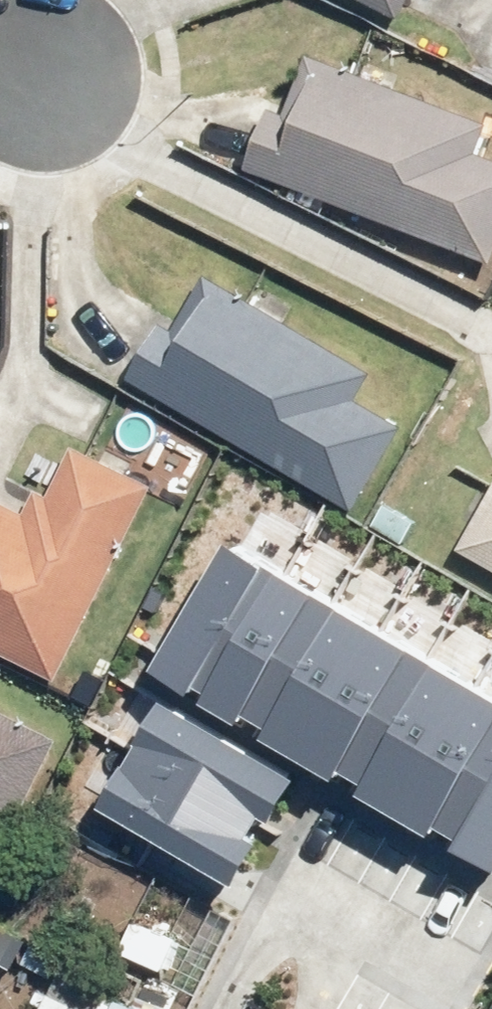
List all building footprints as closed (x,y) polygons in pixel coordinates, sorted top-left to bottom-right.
[(409,13),(415,0),(382,0),(409,13)] [(259,167),(491,248),(491,152),(485,150),(491,131),(491,113),(301,47),(259,167)] [(210,267),(141,382),(367,517),(418,433),(362,399),(380,369),(210,267)] [(64,684),(159,488),(76,448),(43,517),(0,496),(0,653),(64,684)] [(466,548),(491,563),(491,501),(466,548)] [(167,659),(491,848),(491,682),(240,535),(167,659)] [(178,689),(114,795),(247,875),(274,831),(261,823),(272,804),(280,810),(307,766),(178,689)] [(0,712),(0,859),(59,741),(0,712)]
